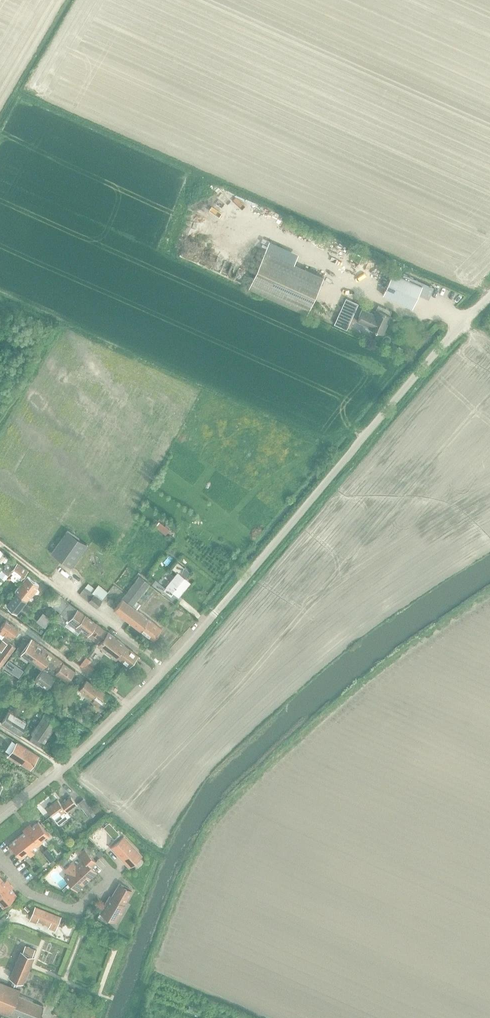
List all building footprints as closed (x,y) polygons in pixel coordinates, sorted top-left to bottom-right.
[(250,288),(307,313),(323,276),(266,251),(250,288)] [(366,273),(367,291),(381,290),(380,272),(366,273)] [(393,272),(383,294),(412,307),(418,294),(421,295),(422,292),(429,295),(433,286),(404,273),(402,277),(393,272)] [(335,324),(339,326),(344,315),(351,318),(358,304),(346,298),(340,313),(335,324)] [(391,315),(390,315),(392,311),(378,304),(374,314),(363,309),(358,321),(369,326),(368,327),(383,333),(391,315)] [(433,355),(444,345),(440,340),(429,351),(433,355)] [(57,488),(59,484),(52,479),(49,483),(57,488)] [(122,497),(113,510),(119,515),(128,502),(122,497)] [(81,554),(83,555),(90,546),(68,530),(52,553),(72,567),(81,554)] [(31,538),(28,543),(37,550),(41,546),(31,538)] [(0,571),(0,584),(4,579),(2,577),(6,573),(8,574),(11,571),(14,573),(10,577),(18,582),(21,578),(27,571),(12,559),(6,567),(3,570),(2,569),(0,571)] [(156,580),(153,584),(162,592),(163,589),(168,593),(171,596),(174,592),(178,595),(189,582),(184,577),(189,571),(178,562),(173,568),(177,572),(165,588),(156,580)] [(16,592),(7,604),(17,613),(39,584),(27,575),(15,591),(16,592)] [(149,619),(148,620),(138,611),(143,606),(137,601),(149,586),(139,578),(114,609),(153,641),(162,629),(149,619)] [(88,583),(80,593),(97,607),(108,592),(98,584),(95,589),(88,583)] [(107,631),(68,602),(55,619),(64,626),(59,632),(88,655),(97,643),(107,631)] [(6,621),(0,628),(0,632),(4,635),(1,639),(7,643),(18,630),(6,621)] [(107,631),(97,643),(98,643),(97,645),(116,659),(117,657),(130,666),(138,654),(108,630),(107,631)] [(30,661),(42,648),(31,640),(21,654),(30,661)] [(2,651),(0,653),(0,662),(2,663),(15,647),(16,646),(9,641),(2,651)] [(42,670),(53,656),(42,648),(30,661),(42,670)] [(53,656),(42,670),(34,680),(45,688),(52,678),(55,680),(57,680),(59,677),(67,683),(75,672),(53,656)] [(80,665),(90,673),(94,667),(89,664),(91,661),(86,657),(80,665)] [(4,666),(9,669),(14,662),(9,659),(4,666)] [(101,703),(102,704),(109,695),(87,678),(79,689),(91,698),(92,697),(95,698),(92,702),(98,707),(101,703)] [(1,722),(20,734),(27,722),(9,710),(1,722)] [(29,739),(41,747),(44,741),(58,721),(45,713),(31,732),(33,733),(29,739)] [(16,742),(7,755),(19,763),(20,761),(29,767),(37,755),(16,742)] [(70,815),(67,811),(76,804),(71,797),(61,804),(58,799),(46,808),(55,821),(56,820),(59,824),(70,815)] [(94,810),(93,810),(83,798),(78,802),(90,818),(96,813),(94,810)] [(28,829),(39,843),(49,835),(38,821),(28,829)] [(119,833),(109,822),(104,827),(114,838),(119,833)] [(28,829),(18,836),(30,850),(31,850),(39,843),(28,829)] [(17,837),(9,844),(11,847),(14,851),(20,858),(27,853),(30,857),(33,854),(34,854),(31,850),(30,850),(18,836),(17,837)] [(112,847),(129,866),(141,855),(124,836),(112,847)] [(45,850),(43,852),(50,862),(49,863),(51,866),(55,863),(52,860),(55,858),(48,848),(45,850)] [(77,890),(96,871),(91,866),(96,861),(85,850),(79,855),(83,859),(75,866),(71,862),(64,868),(69,873),(64,877),(77,890)] [(126,905),(124,904),(132,890),(119,883),(111,897),(110,896),(100,912),(116,921),(126,905)] [(0,892),(0,903),(3,907),(16,894),(7,885),(0,892)] [(57,927),(61,916),(35,906),(31,917),(57,927)] [(21,951),(9,977),(13,979),(11,985),(17,987),(19,981),(23,983),(34,956),(33,956),(36,949),(25,944),(22,951),(21,951)] [(9,1014),(9,1015),(17,1017),(19,1012),(32,1017),(38,1017),(44,1005),(17,995),(20,988),(17,987),(11,985),(0,980),(0,1011),(9,1014)]
